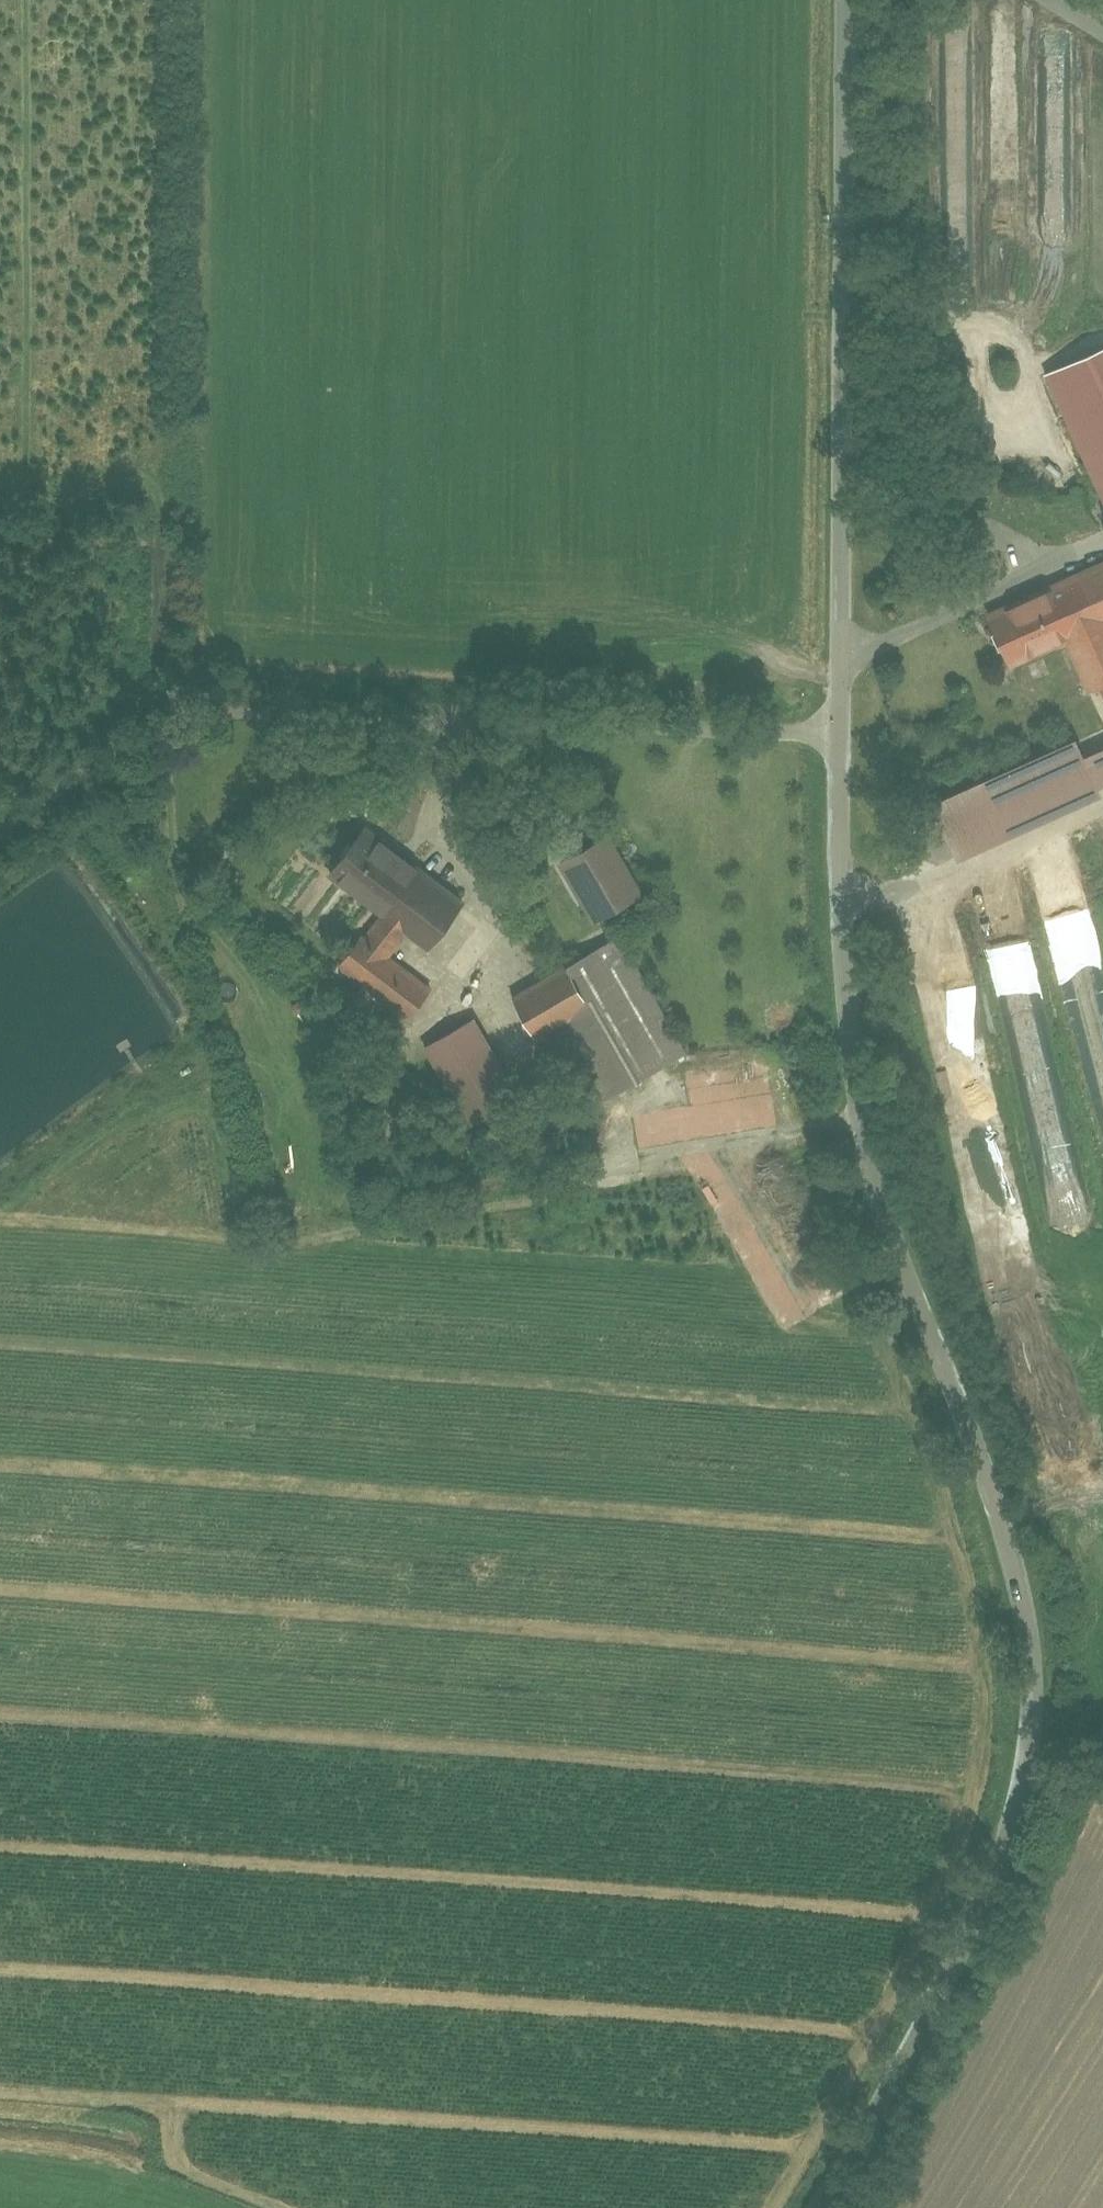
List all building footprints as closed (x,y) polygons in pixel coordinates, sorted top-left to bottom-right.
[(1059,371),(1102,473),(1102,352),(1059,371)] [(993,612),(1016,666),(1073,642),(1072,638),(1102,625),(1102,566),(1062,583),(1064,587),(1018,606),(1017,602),(993,612)] [(1072,638),(1073,642),(1095,691),(1102,687),(1102,625),(1072,638)] [(948,798),(972,854),(1102,798),(1102,765),(1091,737),(948,798)] [(476,900),(375,823),(338,871),(391,911),(417,931),(439,948),(476,900)] [(620,831),(574,858),(610,918),(656,892),(620,831)] [(373,933),(399,953),(417,931),(391,911),(373,933)] [(368,930),(344,961),(419,1018),(443,987),(399,953),(373,933),(368,930)] [(693,1050),(628,938),(579,966),(577,963),(522,995),(544,1031),(569,1017),(615,1095),(693,1050)] [(481,1018),(433,1046),(479,1124),(527,1096),(481,1018)]
